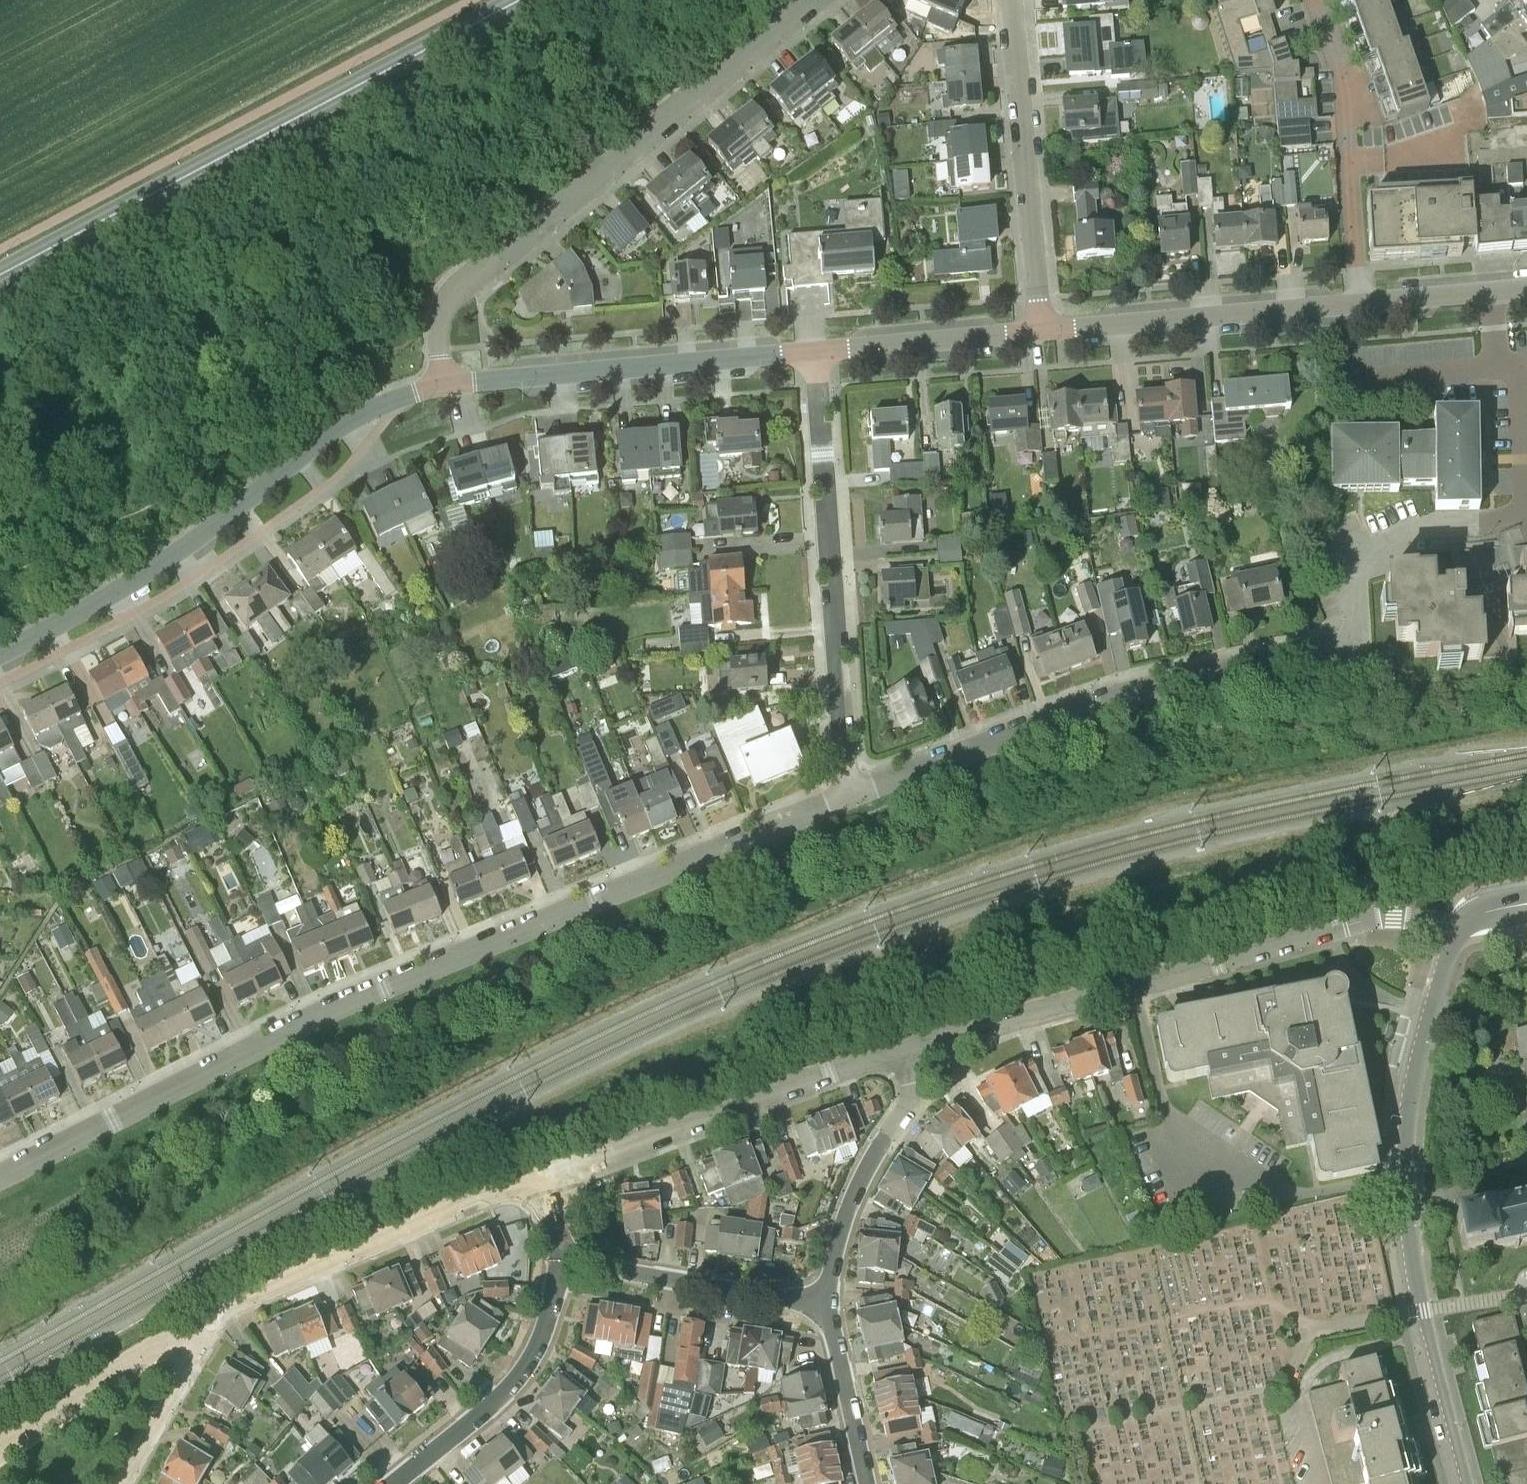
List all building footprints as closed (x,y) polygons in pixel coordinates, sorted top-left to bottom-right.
[(935,0),(907,0),(930,10),(935,0)] [(930,10),(956,21),(965,0),(935,0),(930,10)] [(1274,29),(1267,8),(1271,7),(1272,9),(1273,9),(1270,0),(1238,0),(1214,8),(1226,44),(1244,39),(1239,23),(1257,17),(1262,33),(1274,29)] [(1355,16),(1387,5),(1385,0),(1349,0),(1355,16)] [(1451,28),(1476,12),(1467,0),(1437,0),(1451,28)] [(1526,11),(1526,0),(1506,0),(1509,5),(1480,26),(1490,39),(1526,11)] [(1387,5),(1355,16),(1362,36),(1394,25),(1387,5)] [(852,24),(881,60),(903,41),(895,32),(873,6),(852,24)] [(1490,39),(1499,51),(1505,61),(1515,56),(1516,57),(1526,49),(1526,45),(1520,36),(1526,31),(1526,11),(1490,39)] [(1207,24),(1206,19),(1202,16),(1196,17),(1193,22),(1194,27),(1199,30),(1204,29),(1207,24)] [(1114,46),(1112,17),(1089,18),(1090,29),(1065,32),(1069,76),(1110,72),(1111,78),(1128,76),(1126,45),(1114,46)] [(1472,24),(1468,17),(1466,18),(1457,25),(1451,28),(1455,37),(1472,24)] [(852,24),(830,43),(851,69),(852,68),(856,73),(863,66),(863,68),(870,76),(885,65),(852,24)] [(1394,25),(1362,36),(1369,57),(1375,55),(1401,46),(1394,25)] [(1272,71),(1293,71),(1285,46),(1284,46),(1285,49),(1280,50),(1274,29),(1262,33),(1268,51),(1249,57),(1244,39),(1226,44),(1236,74),(1272,71)] [(1505,61),(1499,51),(1490,39),(1468,55),(1465,58),(1470,70),(1476,83),(1480,96),(1511,81),(1505,61)] [(1382,76),(1414,65),(1407,44),(1401,46),(1375,55),(1382,76)] [(945,84),(976,81),(974,53),(942,56),(942,55),(936,56),(938,70),(943,69),(945,84)] [(790,75),(820,112),(834,100),(829,94),(837,88),(812,57),(790,75)] [(1389,96),(1421,85),(1414,65),(1382,76),(1389,96)] [(1293,71),(1272,71),(1277,123),(1308,120),(1317,119),(1331,118),(1330,117),(1317,118),(1315,100),(1297,102),(1295,83),(1299,82),(1298,70),(1293,71)] [(895,86),(900,82),(893,73),(888,78),(895,86)] [(799,129),(820,112),(790,75),(768,93),(790,119),(799,129)] [(1511,81),(1480,96),(1486,108),(1517,99),(1526,96),(1526,77),(1511,81)] [(976,81),(945,84),(946,98),(940,99),(942,110),(979,107),(976,81)] [(1118,104),(1157,100),(1156,82),(1116,86),(1118,104)] [(1397,119),(1428,108),(1421,85),(1389,96),(1397,119)] [(1486,108),(1486,119),(1526,117),(1526,96),(1517,99),(1486,108)] [(1115,115),(1114,101),(1097,103),(1097,102),(1063,106),(1064,120),(1062,120),(1063,132),(1065,131),(1066,133),(1099,130),(1098,117),(1115,115)] [(729,126),(756,159),(758,162),(771,152),(766,145),(775,138),(771,134),(750,108),(729,126)] [(889,126),(888,115),(877,116),(878,127),(889,126)] [(874,125),(871,117),(866,119),(868,127),(874,125)] [(1526,150),(1526,117),(1486,119),(1489,152),(1487,152),(1487,153),(1526,150)] [(1308,120),(1277,123),(1278,136),(1309,133),(1308,120)] [(735,177),(756,159),(729,126),(707,144),(728,169),(729,169),(735,177)] [(1271,145),(1275,131),(1261,127),(1257,141),(1271,145)] [(946,163),(984,160),(981,133),(949,136),(949,135),(944,135),(946,163)] [(1278,136),(1278,149),(1310,147),(1309,133),(1278,136)] [(1186,148),(1185,137),(1175,138),(1175,143),(1181,148),(1186,148)] [(1526,188),(1526,150),(1487,153),(1487,152),(1477,153),(1479,188),(1471,189),(1472,206),(1474,246),(1475,256),(1511,253),(1508,213),(1507,190),(1526,188)] [(667,176),(688,202),(700,192),(704,197),(713,189),(688,158),(667,176)] [(984,160),(946,163),(949,190),(954,189),(954,190),(986,187),(984,160)] [(1198,196),(1196,180),(1195,163),(1182,164),(1185,197),(1198,196)] [(1206,175),(1205,166),(1197,167),(1197,175),(1206,175)] [(900,181),(899,169),(890,170),(891,182),(900,181)] [(1281,186),(1283,207),(1297,206),(1294,172),(1282,173),(1283,186),(1281,186)] [(698,215),(688,202),(667,176),(645,194),(669,223),(666,225),(674,234),(698,215)] [(1245,249),(1242,217),(1223,218),(1222,199),(1212,200),(1210,179),(1196,180),(1198,196),(1199,208),(1212,207),(1213,219),(1215,251),(1245,249)] [(1283,207),(1281,186),(1280,180),(1267,181),(1268,187),(1258,188),(1261,215),(1242,217),(1245,249),(1275,246),(1273,214),(1272,214),(1271,208),(1283,207)] [(1096,227),(1094,201),(1098,201),(1097,186),(1071,188),(1072,202),(1076,202),(1078,229),(1074,229),(1077,259),(1113,255),(1110,226),(1096,227)] [(1461,247),(1474,246),(1472,206),(1471,189),(1456,189),(1456,196),(1367,201),(1370,261),(1461,255),(1461,247)] [(1172,206),(1172,197),(1157,198),(1161,256),(1188,254),(1187,237),(1190,236),(1189,219),(1187,219),(1186,206),(1172,206)] [(823,288),(822,278),(873,274),(871,242),(884,241),(881,201),(842,204),(844,232),(787,237),(790,268),(782,269),(783,281),(791,281),(792,290),(823,288)] [(1310,214),(1309,207),(1297,208),(1300,243),(1328,241),(1326,212),(1310,214)] [(634,246),(645,237),(644,235),(646,234),(626,210),(602,230),(621,254),(633,244),(634,246)] [(1508,213),(1511,253),(1526,251),(1526,211),(1523,211),(1508,213)] [(983,251),(982,243),(995,241),(992,212),(954,216),(958,252),(942,254),(944,275),(989,271),(987,251),(983,251)] [(731,294),(763,291),(759,250),(727,253),(731,294)] [(774,254),(766,255),(767,262),(775,262),(774,254)] [(590,307),(592,290),(585,275),(569,256),(553,269),(556,272),(527,294),(533,307),(572,304),(572,308),(590,307)] [(672,299),(673,299),(704,297),(702,266),(670,268),(672,299)] [(1260,383),(1260,379),(1249,380),(1249,384),(1223,387),(1224,400),(1211,401),(1214,443),(1246,440),(1245,424),(1254,413),(1260,419),(1278,418),(1285,410),(1288,409),(1286,381),(1260,383)] [(1169,424),(1169,426),(1172,425),(1172,427),(1181,426),(1182,438),(1196,437),(1192,387),(1167,389),(1167,394),(1169,424)] [(1167,426),(1169,426),(1169,424),(1167,394),(1138,396),(1139,428),(1138,428),(1139,434),(1154,433),(1153,426),(1167,425),(1167,426)] [(1077,399),(1080,433),(1081,440),(1108,437),(1109,449),(1112,449),(1114,466),(1130,464),(1128,436),(1115,437),(1113,408),(1105,408),(1104,397),(1077,399)] [(1080,433),(1077,399),(1076,399),(1076,398),(1049,400),(1052,435),(1052,442),(1065,441),(1065,434),(1080,433)] [(1025,428),(1023,402),(989,406),(991,437),(1014,435),(1016,455),(1042,453),(1039,427),(1025,428)] [(960,418),(959,409),(936,410),(937,424),(931,424),(933,443),(937,443),(938,452),(963,450),(963,434),(968,433),(967,417),(960,418)] [(1479,509),(1477,411),(1433,412),(1433,437),(1397,438),(1397,431),(1329,432),(1330,493),(1398,492),(1398,486),(1434,485),(1435,510),(1479,509)] [(924,485),(923,464),(890,466),(888,442),(908,441),(907,413),(870,415),(870,419),(867,420),(868,428),(870,428),(873,472),(889,471),(890,487),(924,485)] [(735,426),(735,420),(705,423),(707,444),(717,443),(719,459),(742,457),(743,468),(759,466),(756,428),(736,429),(736,426),(735,426)] [(647,435),(649,474),(650,479),(680,477),(677,431),(659,433),(659,434),(647,435)] [(635,475),(649,474),(647,435),(619,437),(622,482),(636,481),(635,475)] [(565,443),(570,484),(585,482),(586,485),(598,484),(597,476),(596,476),(592,440),(565,443)] [(571,494),(570,484),(565,443),(536,445),(541,490),(551,488),(551,495),(571,494)] [(478,461),(488,494),(501,490),(503,493),(515,490),(505,453),(478,461)] [(1044,483),(1057,483),(1055,453),(1042,454),(1044,483)] [(923,464),(924,485),(940,484),(938,455),(924,455),(924,464),(923,464)] [(489,499),(488,494),(478,461),(448,469),(451,480),(449,481),(447,485),(453,504),(458,503),(459,506),(460,506),(460,507),(463,506),(489,499)] [(779,484),(778,473),(768,474),(769,485),(779,484)] [(389,495),(405,528),(410,538),(436,526),(415,483),(389,495)] [(1183,497),(1191,496),(1190,485),(1182,486),(1183,497)] [(1170,507),(1167,489),(1154,491),(1157,509),(1170,507)] [(379,541),(405,528),(389,495),(363,508),(379,541)] [(702,507),(702,495),(693,496),(693,508),(702,507)] [(1009,526),(1010,497),(995,497),(994,526),(1009,526)] [(911,543),(923,542),(920,498),(894,500),(896,518),(878,519),(880,545),(911,542),(911,543)] [(755,534),(752,503),(716,505),(716,506),(706,507),(707,523),(717,522),(718,537),(755,534)] [(450,526),(445,511),(439,513),(444,530),(451,528),(450,526)] [(1138,536),(1134,517),(1117,520),(1122,539),(1138,536)] [(356,555),(355,553),(334,523),(311,540),(332,569),(339,581),(363,565),(356,555)] [(450,526),(451,528),(453,535),(459,533),(456,524),(450,526)] [(1032,546),(1031,532),(1019,533),(1020,546),(1032,546)] [(659,554),(691,551),(689,535),(657,538),(659,554)] [(938,554),(961,552),(960,539),(937,541),(938,554)] [(319,579),(332,569),(311,540),(287,557),(310,589),(301,596),(313,612),(314,614),(324,608),(315,596),(326,588),(319,579)] [(386,598),(397,589),(368,547),(356,555),(363,565),(386,598)] [(1451,552),(1452,573),(1433,574),(1434,595),(1442,594),(1442,589),(1462,588),(1463,616),(1478,615),(1481,659),(1517,657),(1516,637),(1509,637),(1506,592),(1521,591),(1519,563),(1526,563),(1526,547),(1451,552)] [(553,548),(536,549),(537,564),(554,563),(553,548)] [(691,551),(659,554),(661,570),(692,567),(691,551)] [(961,552),(938,554),(938,567),(962,565),(961,552)] [(519,569),(515,558),(507,560),(511,571),(519,569)] [(690,594),(743,589),(740,560),(708,562),(698,563),(699,570),(688,571),(690,594)] [(1210,630),(1202,597),(1214,594),(1207,561),(1185,566),(1190,586),(1163,592),(1167,611),(1177,609),(1183,637),(1210,630)] [(1519,563),(1521,591),(1506,592),(1509,637),(1526,636),(1526,563),(1519,563)] [(884,611),(895,610),(895,604),(915,603),(913,579),(925,579),(924,567),(902,568),(902,575),(883,576),(884,611)] [(1275,583),(1272,569),(1235,578),(1234,573),(1229,574),(1231,581),(1224,583),(1233,614),(1280,603),(1279,599),(1281,598),(1277,583),(1275,583)] [(246,586),(282,635),(291,628),(278,609),(289,601),(268,571),(262,575),(257,575),(251,579),(250,584),(246,586)] [(1434,595),(1433,574),(1388,577),(1389,598),(1380,599),(1382,622),(1395,622),(1397,643),(1413,642),(1414,659),(1436,657),(1437,671),(1460,670),(1460,661),(1481,659),(1478,615),(1463,616),(1462,588),(1442,589),(1442,594),(1434,595)] [(1084,614),(1099,609),(1091,583),(1075,589),(1084,614)] [(1124,597),(1121,583),(1098,588),(1108,638),(1121,634),(1125,649),(1146,645),(1142,628),(1159,625),(1156,613),(1144,615),(1139,594),(1124,597)] [(273,642),(282,635),(246,586),(245,587),(239,588),(233,592),(232,597),(225,602),(247,632),(258,623),(262,629),(263,628),(273,642)] [(743,589),(690,594),(690,595),(687,595),(688,606),(711,604),(713,628),(720,628),(720,632),(735,631),(735,625),(750,624),(749,605),(744,605),(743,589)] [(1004,596),(1005,603),(1015,637),(1015,639),(1031,635),(1019,592),(1004,596)] [(302,620),(313,612),(301,596),(290,603),(302,620)] [(1000,641),(1015,637),(1005,603),(994,606),(996,613),(993,614),(1000,641)] [(425,612),(423,609),(420,607),(416,609),(414,612),(416,616),(420,618),(423,616),(425,612)] [(207,618),(219,638),(229,631),(217,612),(207,618)] [(177,626),(206,676),(214,671),(207,658),(218,652),(212,642),(215,640),(199,614),(197,615),(193,614),(189,617),(187,621),(177,626)] [(924,621),(932,646),(944,642),(936,620),(924,621)] [(943,681),(932,646),(924,621),(887,624),(888,636),(909,636),(926,686),(943,681)] [(211,683),(206,676),(177,626),(167,632),(164,631),(159,634),(158,638),(156,639),(171,666),(181,660),(187,670),(191,668),(203,688),(211,683)] [(1058,635),(1069,668),(1070,667),(1071,669),(1082,665),(1082,663),(1093,659),(1093,658),(1100,656),(1095,642),(1088,644),(1082,626),(1058,635)] [(680,656),(709,654),(706,627),(679,629),(680,656)] [(249,659),(260,652),(248,634),(237,641),(249,659)] [(1068,668),(1069,668),(1058,635),(1031,644),(1038,662),(1033,663),(1038,677),(1045,675),(1045,676),(1057,672),(1057,674),(1069,670),(1068,668)] [(447,652),(442,640),(433,644),(437,656),(447,652)] [(978,666),(989,697),(992,696),(992,698),(1002,695),(1001,692),(1013,688),(1006,668),(1013,665),(1007,648),(995,653),(993,649),(976,655),(978,666)] [(148,679),(132,652),(110,665),(141,716),(149,712),(145,705),(157,698),(170,718),(179,712),(161,680),(151,686),(148,679)] [(988,697),(989,697),(978,666),(976,655),(975,656),(976,659),(960,665),(958,658),(945,663),(956,694),(961,692),(966,705),(978,701),(979,703),(989,700),(988,697)] [(452,667),(449,658),(443,661),(446,669),(452,667)] [(731,691),(766,688),(764,660),(729,663),(730,674),(719,675),(720,692),(731,691)] [(564,674),(559,662),(546,667),(551,679),(564,674)] [(131,718),(139,714),(110,665),(89,677),(111,714),(124,706),(131,718)] [(604,672),(600,665),(590,670),(594,679),(602,675),(604,672)] [(164,683),(178,707),(191,699),(177,675),(164,683)] [(479,694),(474,683),(464,688),(468,698),(479,694)] [(911,729),(922,725),(921,723),(929,720),(925,708),(928,707),(919,685),(890,696),(903,730),(910,727),(911,729)] [(44,700),(65,739),(70,751),(77,764),(86,759),(73,732),(85,726),(81,716),(67,689),(64,690),(61,689),(56,691),(54,695),(44,700)] [(62,745),(65,739),(44,700),(34,705),(30,704),(26,707),(24,710),(22,711),(37,743),(40,748),(50,751),(62,745)] [(664,719),(658,705),(647,709),(653,724),(664,719)] [(754,786),(772,779),(802,767),(789,735),(770,742),(757,710),(746,715),(716,727),(739,783),(751,778),(752,783),(754,786)] [(7,771),(21,764),(0,722),(0,775),(7,771)] [(463,745),(457,729),(442,735),(448,750),(463,745)] [(656,736),(665,757),(681,751),(672,729),(656,736)] [(667,764),(665,757),(656,736),(644,742),(659,779),(648,784),(647,780),(632,786),(638,799),(651,830),(675,820),(670,808),(683,803),(667,764)] [(415,739),(406,743),(410,752),(419,749),(415,739)] [(135,789),(149,781),(127,741),(113,749),(135,789)] [(628,839),(651,830),(630,781),(610,789),(591,742),(575,749),(589,784),(598,807),(608,830),(621,825),(628,839)] [(727,773),(716,747),(707,750),(705,754),(707,759),(698,762),(694,759),(693,755),(681,760),(688,776),(687,776),(700,808),(706,805),(707,807),(715,804),(715,802),(724,798),(716,778),(727,773)] [(31,759),(44,784),(56,778),(44,753),(31,759)] [(350,771),(344,758),(330,765),(336,778),(350,771)] [(33,790),(44,784),(31,759),(20,765),(33,790)] [(246,795),(241,784),(232,788),(237,799),(246,795)] [(588,811),(598,807),(589,784),(578,788),(588,811)] [(414,789),(404,793),(409,807),(420,803),(414,789)] [(521,801),(518,793),(507,797),(522,833),(535,827),(524,800),(521,801)] [(559,818),(556,811),(549,795),(538,799),(550,828),(539,833),(554,870),(577,861),(559,818)] [(301,811),(306,804),(302,796),(293,796),(289,803),(292,810),(301,811)] [(290,814),(283,799),(269,805),(276,820),(290,814)] [(559,818),(577,861),(600,852),(584,813),(571,819),(566,807),(556,811),(559,818)] [(496,863),(507,889),(530,879),(514,841),(504,845),(498,830),(494,832),(487,815),(477,819),(480,826),(490,850),(495,860),(496,863)] [(213,839),(215,844),(221,840),(214,826),(204,832),(209,841),(213,839)] [(490,850),(480,826),(472,829),(482,854),(490,850)] [(255,841),(244,831),(234,841),(245,851),(255,841)] [(185,841),(193,855),(211,846),(204,832),(185,841)] [(483,899),(472,870),(458,837),(450,840),(459,863),(445,868),(450,879),(449,880),(460,908),(483,899)] [(184,859),(177,846),(165,853),(172,865),(184,859)] [(496,863),(495,860),(486,864),(472,870),(483,899),(507,889),(496,863)] [(396,874),(405,870),(401,861),(393,865),(396,874)] [(141,880),(136,870),(133,864),(112,875),(120,890),(128,886),(141,880)] [(363,888),(377,883),(370,864),(356,870),(363,888)] [(410,883),(405,870),(396,874),(402,887),(410,883)] [(400,887),(402,887),(396,874),(387,877),(392,889),(378,895),(383,907),(382,907),(394,936),(398,934),(401,935),(406,933),(408,930),(418,926),(406,897),(405,898),(400,887)] [(20,884),(17,876),(10,879),(13,887),(20,884)] [(94,885),(101,899),(116,891),(109,877),(94,885)] [(406,897),(418,926),(427,922),(431,922),(436,920),(438,917),(441,916),(426,881),(412,887),(415,894),(406,897)] [(347,949),(350,954),(373,944),(357,904),(341,911),(331,887),(322,891),(332,915),(347,949)] [(268,929),(282,922),(272,900),(269,894),(262,897),(265,903),(258,907),(268,929)] [(347,949),(332,915),(318,921),(308,899),(300,902),(303,908),(327,964),(350,954),(347,949)] [(303,973),(327,964),(303,908),(294,911),(301,928),(286,934),(303,973)] [(209,923),(221,946),(223,945),(231,941),(219,917),(209,923)] [(67,926),(53,933),(62,951),(76,944),(67,926)] [(206,974),(217,969),(216,966),(207,947),(197,927),(186,933),(196,953),(205,972),(206,974)] [(231,942),(259,996),(282,984),(279,979),(290,974),(272,937),(247,950),(240,938),(231,942)] [(236,1007),(259,996),(231,942),(224,946),(232,962),(217,970),(236,1007)] [(99,984),(107,999),(116,1016),(128,1010),(102,959),(101,960),(96,949),(86,954),(100,983),(99,984)] [(172,990),(192,1030),(215,1018),(195,981),(181,988),(164,956),(156,960),(167,979),(172,990)] [(26,996),(38,990),(29,973),(17,979),(26,996)] [(170,1041),(192,1030),(172,990),(167,979),(145,991),(170,1041)] [(97,1004),(107,999),(99,984),(89,989),(97,1004)] [(1344,1006),(1346,1000),(1346,995),(1345,993),(1342,989),(1340,988),(1338,987),(1335,986),(1331,986),(1326,987),(1325,989),(1322,992),(1276,1001),(1275,998),(1174,1018),(1175,1023),(1157,1027),(1167,1077),(1168,1080),(1171,1082),(1175,1083),(1207,1076),(1212,1100),(1250,1093),(1279,1112),(1287,1150),(1311,1145),(1317,1176),(1318,1179),(1321,1181),(1323,1182),(1326,1182),(1376,1172),(1372,1154),(1377,1153),(1356,1051),(1353,1052),(1344,1006)] [(81,1032),(104,1075),(126,1063),(106,1026),(92,1033),(75,1002),(80,999),(76,991),(64,997),(74,1016),(81,1032)] [(147,1053),(170,1041),(145,991),(137,995),(143,1007),(130,1014),(135,1024),(133,1025),(147,1053)] [(14,1012),(1,1002),(0,1004),(0,1023),(4,1025),(14,1012)] [(81,1087),(104,1075),(81,1032),(74,1016),(61,1022),(72,1043),(61,1049),(81,1087)] [(37,1056),(49,1050),(37,1028),(26,1034),(37,1056)] [(1515,1033),(1521,1059),(1526,1058),(1526,1030),(1515,1033)] [(1083,1042),(1094,1079),(1108,1074),(1120,1071),(1113,1047),(1115,1047),(1111,1034),(1100,1037),(1083,1042)] [(1059,1076),(1070,1073),(1074,1085),(1094,1079),(1083,1042),(1064,1047),(1064,1048),(1052,1051),(1059,1076)] [(16,1070),(37,1109),(59,1098),(40,1060),(25,1067),(15,1047),(7,1051),(11,1059),(16,1070)] [(1020,1104),(1022,1109),(1039,1100),(1047,1096),(1047,1095),(1048,1095),(1031,1061),(1021,1067),(1020,1065),(1005,1073),(1020,1104)] [(16,1070),(3,1077),(0,1071),(0,1091),(15,1120),(37,1109),(16,1070)] [(1003,1119),(1022,1109),(1020,1104),(1005,1073),(986,1083),(986,1084),(977,1089),(989,1112),(997,1108),(1003,1119)] [(1123,1081),(1122,1081),(1122,1082),(1129,1107),(1142,1103),(1144,1103),(1137,1077),(1123,1081)] [(1061,1104),(1062,1104),(1069,1101),(1064,1088),(1056,1091),(1061,1104)] [(15,1120),(0,1091),(0,1128),(15,1120)] [(1047,1095),(1047,1096),(1052,1108),(1061,1104),(1056,1091),(1048,1095),(1047,1095)] [(939,1118),(966,1148),(980,1135),(971,1125),(979,1119),(962,1099),(953,1107),(952,1106),(939,1118)] [(869,1117),(881,1112),(876,1101),(864,1106),(869,1117)] [(825,1116),(838,1150),(855,1144),(852,1135),(865,1131),(855,1106),(842,1111),(842,1110),(825,1116)] [(819,1157),(838,1150),(825,1116),(806,1123),(807,1126),(798,1129),(808,1159),(819,1156),(819,1157)] [(949,1162),(966,1148),(939,1118),(924,1131),(925,1132),(917,1139),(933,1158),(940,1152),(949,1162)] [(996,1133),(1012,1155),(1020,1149),(1023,1147),(1022,1145),(1012,1131),(1007,1125),(996,1133)] [(1010,1156),(1012,1155),(996,1133),(984,1141),(1000,1163),(1003,1162),(1010,1156)] [(749,1200),(750,1202),(765,1196),(767,1195),(758,1169),(768,1165),(759,1142),(749,1146),(748,1145),(731,1151),(749,1200)] [(780,1163),(794,1158),(790,1145),(776,1150),(780,1163)] [(888,1174),(922,1194),(932,1178),(922,1172),(927,1163),(905,1149),(899,1159),(898,1158),(888,1174)] [(1020,1149),(1012,1155),(1016,1161),(1025,1155),(1020,1149)] [(724,1190),(732,1209),(747,1203),(750,1202),(749,1200),(731,1151),(713,1158),(713,1160),(702,1164),(706,1174),(701,1176),(709,1196),(724,1190)] [(780,1163),(784,1174),(785,1174),(798,1169),(794,1158),(780,1163)] [(1041,1179),(1055,1171),(1048,1158),(1034,1166),(1041,1179)] [(941,1168),(950,1178),(956,1172),(946,1161),(940,1167),(941,1168)] [(958,1185),(950,1178),(941,1168),(940,1167),(933,1175),(951,1192),(958,1185)] [(676,1190),(689,1185),(684,1172),(671,1177),(676,1190)] [(1014,1172),(1011,1174),(1001,1182),(1013,1197),(1026,1186),(1014,1172)] [(792,1196),(785,1174),(784,1174),(774,1178),(782,1200),(792,1196)] [(911,1212),(922,1194),(888,1174),(878,1191),(879,1192),(874,1200),(897,1214),(901,1207),(911,1212)] [(1087,1193),(1101,1185),(1096,1175),(1082,1182),(1087,1193)] [(689,1185),(676,1190),(680,1201),(693,1196),(689,1185)] [(624,1219),(660,1215),(658,1195),(649,1196),(648,1186),(621,1189),(622,1200),(624,1219)] [(1480,1204),(1481,1211),(1477,1212),(1467,1214),(1456,1216),(1464,1250),(1493,1243),(1494,1250),(1526,1243),(1526,1194),(1480,1204)] [(765,1196),(750,1202),(747,1203),(746,1208),(763,1210),(765,1196)] [(1137,1211),(1124,1218),(1130,1229),(1143,1222),(1137,1211)] [(924,1232),(929,1235),(933,1228),(910,1214),(904,1224),(924,1232)] [(660,1215),(624,1219),(626,1238),(628,1238),(629,1248),(642,1247),(654,1246),(653,1236),(662,1235),(660,1215)] [(742,1225),(743,1223),(721,1220),(721,1222),(711,1221),(710,1228),(706,1252),(718,1254),(717,1255),(736,1258),(736,1259),(737,1260),(742,1225)] [(799,1231),(800,1225),(794,1224),(787,1222),(786,1228),(784,1241),(797,1243),(799,1231)] [(742,1225),(737,1260),(756,1263),(756,1261),(769,1263),(772,1237),(770,1237),(771,1230),(762,1229),(763,1227),(746,1224),(746,1223),(743,1223),(742,1225)] [(897,1256),(898,1257),(900,1236),(889,1235),(890,1226),(863,1223),(862,1234),(861,1234),(859,1252),(897,1256)] [(683,1250),(686,1225),(679,1224),(676,1249),(683,1250)] [(922,1246),(929,1235),(924,1232),(904,1224),(899,1232),(922,1246)] [(686,1225),(683,1250),(689,1250),(692,1226),(686,1225)] [(483,1272),(483,1273),(500,1266),(496,1257),(507,1252),(497,1229),(486,1234),(486,1232),(469,1239),(483,1272)] [(464,1281),(483,1273),(483,1272),(469,1239),(451,1247),(451,1249),(441,1254),(451,1277),(460,1273),(464,1281)] [(1018,1270),(1028,1258),(1008,1243),(999,1255),(1018,1270)] [(896,1277),(898,1257),(897,1256),(859,1252),(857,1271),(859,1271),(858,1282),(884,1285),(885,1276),(896,1277)] [(394,1309),(396,1312),(414,1304),(413,1301),(422,1297),(409,1267),(399,1271),(398,1270),(381,1277),(394,1309)] [(429,1286),(441,1281),(436,1269),(424,1274),(429,1286)] [(377,1320),(396,1312),(394,1309),(381,1277),(363,1285),(364,1286),(354,1291),(364,1315),(373,1311),(377,1320)] [(441,1281),(429,1286),(434,1298),(446,1292),(441,1281)] [(895,1290),(909,1290),(914,1291),(914,1283),(895,1281),(895,1290)] [(991,1308),(1005,1301),(996,1283),(981,1291),(991,1308)] [(496,1285),(497,1298),(510,1298),(509,1284),(496,1285)] [(484,1299),(497,1298),(496,1285),(483,1285),(484,1299)] [(447,1305),(458,1301),(453,1290),(443,1294),(447,1305)] [(908,1300),(909,1290),(895,1290),(894,1299),(908,1300)] [(899,1325),(900,1325),(896,1306),(893,1306),(892,1299),(886,1297),(868,1301),(856,1304),(859,1315),(858,1315),(861,1333),(899,1325)] [(458,1325),(487,1345),(498,1328),(497,1327),(503,1318),(481,1303),(476,1311),(468,1306),(457,1323),(458,1325)] [(292,1315),(308,1350),(329,1341),(328,1339),(338,1335),(334,1327),(324,1305),(313,1310),(312,1308),(295,1316),(294,1314),(292,1315)] [(343,1324),(355,1318),(350,1306),(338,1312),(343,1324)] [(614,1345),(620,1310),(601,1307),(601,1308),(589,1306),(584,1339),(596,1341),(595,1342),(614,1345)] [(620,1310),(614,1345),(634,1349),(644,1350),(650,1317),(638,1315),(638,1314),(620,1310)] [(1522,1348),(1517,1331),(1512,1313),(1471,1324),(1477,1343),(1480,1354),(1473,1356),(1475,1362),(1480,1379),(1482,1386),(1475,1388),(1478,1398),(1483,1416),(1484,1416),(1476,1419),(1481,1435),(1485,1450),(1490,1449),(1491,1451),(1496,1468),(1499,1478),(1505,1476),(1507,1483),(1526,1483),(1526,1364),(1522,1348)] [(307,1351),(308,1350),(292,1315),(275,1322),(276,1324),(265,1329),(275,1352),(285,1347),(289,1356),(306,1348),(307,1351)] [(410,1334),(424,1325),(418,1315),(404,1324),(410,1334)] [(355,1318),(343,1324),(348,1335),(360,1329),(355,1318)] [(477,1360),(487,1345),(458,1325),(457,1323),(441,1347),(471,1367),(476,1359),(477,1360)] [(683,1323),(672,1389),(658,1386),(650,1429),(681,1436),(688,1413),(693,1391),(698,1363),(704,1326),(683,1323)] [(433,1337),(424,1325),(413,1333),(422,1345),(433,1337)] [(904,1345),(900,1325),(899,1325),(861,1333),(863,1340),(865,1352),(867,1351),(869,1363),(904,1355),(902,1345),(904,1345)] [(737,1369),(749,1371),(757,1372),(763,1334),(744,1331),(744,1332),(732,1330),(726,1366),(737,1368),(737,1369)] [(763,1334),(757,1372),(776,1375),(777,1365),(788,1367),(792,1340),(781,1338),(781,1337),(763,1334)] [(411,1338),(407,1342),(412,1348),(416,1344),(411,1338)] [(417,1344),(412,1349),(418,1355),(423,1351),(417,1344)] [(588,1352),(576,1346),(569,1358),(581,1365),(588,1352)] [(430,1370),(441,1361),(432,1350),(421,1359),(430,1370)] [(906,1361),(920,1358),(918,1350),(905,1353),(906,1361)] [(600,1359),(588,1352),(581,1365),(593,1371),(600,1359)] [(219,1379),(251,1397),(261,1380),(253,1376),(259,1367),(236,1353),(230,1363),(229,1362),(219,1379)] [(920,1358),(906,1361),(909,1371),(922,1368),(920,1358)] [(441,1361),(430,1370),(437,1378),(447,1370),(441,1361)] [(1382,1361),(1341,1371),(1344,1383),(1308,1393),(1332,1483),(1421,1483),(1419,1478),(1426,1476),(1417,1444),(1412,1446),(1395,1386),(1388,1388),(1382,1361)] [(698,1363),(693,1391),(720,1395),(724,1368),(698,1363)] [(658,1386),(661,1368),(644,1365),(638,1399),(650,1413),(648,1419),(649,1420),(647,1429),(650,1429),(658,1386)] [(547,1390),(576,1412),(594,1387),(565,1366),(559,1375),(558,1375),(547,1390)] [(783,1404),(822,1396),(818,1378),(816,1378),(813,1367),(805,1368),(795,1370),(788,1371),(791,1382),(779,1385),(783,1404)] [(283,1379),(306,1406),(322,1389),(318,1379),(308,1388),(293,1370),(283,1379)] [(389,1389),(411,1417),(426,1405),(425,1404),(433,1397),(412,1370),(403,1377),(401,1376),(387,1386),(389,1389)] [(878,1406),(916,1397),(912,1379),(909,1380),(907,1371),(898,1373),(898,1372),(872,1377),(875,1388),(874,1389),(878,1406)] [(607,1392),(614,1384),(605,1375),(597,1383),(607,1392)] [(324,1388),(341,1409),(356,1396),(340,1378),(324,1388)] [(389,1389),(387,1386),(381,1378),(366,1390),(374,1400),(365,1408),(387,1435),(396,1427),(397,1428),(411,1417),(389,1389)] [(241,1414),(251,1397),(219,1379),(210,1396),(211,1396),(205,1405),(229,1419),(234,1410),(241,1414)] [(272,1388),(280,1398),(296,1417),(306,1406),(283,1379),(272,1388)] [(326,1422),(341,1409),(324,1388),(323,1389),(310,1402),(326,1422)] [(1038,1416),(1048,1395),(1035,1389),(1031,1399),(1024,1396),(1019,1407),(1038,1416)] [(565,1426),(576,1412),(547,1390),(535,1405),(536,1406),(530,1414),(552,1430),(558,1421),(565,1426)] [(710,1395),(694,1395),(687,1421),(704,1425),(710,1395)] [(822,1396),(783,1404),(788,1424),(799,1421),(802,1432),(826,1427),(824,1414),(826,1414),(822,1396)] [(923,1435),(937,1432),(935,1423),(921,1426),(919,1419),(921,1418),(916,1397),(878,1406),(882,1425),(883,1425),(886,1437),(911,1431),(921,1429),(923,1435)] [(769,1400),(773,1414),(781,1412),(778,1398),(769,1400)] [(762,1417),(773,1414),(769,1400),(759,1402),(762,1417)] [(275,1412),(279,1409),(274,1402),(269,1406),(275,1412)] [(724,1437),(714,1421),(697,1432),(707,1448),(724,1437)] [(969,1421),(965,1431),(977,1436),(981,1426),(969,1421)] [(215,1439),(222,1427),(212,1422),(205,1433),(215,1439)] [(622,1433),(618,1422),(606,1426),(610,1437),(622,1433)] [(1008,1427),(998,1423),(996,1429),(1005,1433),(1008,1427)] [(222,1427),(215,1439),(227,1446),(234,1434),(222,1427)] [(535,1448),(545,1438),(534,1428),(525,1438),(535,1448)] [(324,1463),(336,1479),(337,1480),(352,1467),(350,1465),(359,1457),(337,1432),(314,1452),(324,1463)] [(937,1432),(923,1435),(925,1445),(939,1442),(937,1432)] [(508,1481),(509,1481),(511,1483),(527,1483),(532,1480),(523,1470),(526,1468),(534,1461),(528,1454),(512,1434),(503,1441),(502,1440),(488,1451),(487,1450),(484,1452),(508,1481)] [(172,1461),(204,1479),(214,1462),(205,1458),(210,1449),(188,1436),(182,1445),(181,1445),(172,1461)] [(795,1454),(797,1466),(798,1474),(837,1466),(834,1448),(830,1449),(828,1437),(821,1438),(795,1443),(797,1454),(795,1454)] [(544,1456),(553,1445),(545,1438),(535,1448),(544,1456)] [(233,1450),(236,1445),(231,1441),(227,1446),(233,1450)] [(894,1480),(932,1472),(928,1453),(917,1455),(915,1444),(908,1446),(907,1441),(898,1443),(899,1449),(889,1451),(891,1462),(890,1463),(894,1480)] [(262,1451),(252,1443),(245,1451),(255,1459),(262,1451)] [(564,1455),(553,1445),(548,1451),(559,1460),(564,1455)] [(777,1448),(755,1457),(758,1467),(781,1459),(777,1448)] [(336,1479),(324,1463),(314,1452),(289,1474),(298,1483),(330,1483),(336,1479)] [(508,1481),(484,1452),(469,1463),(470,1464),(462,1471),(472,1483),(502,1483),(505,1482),(506,1483),(508,1481)] [(672,1469),(667,1456),(651,1463),(656,1475),(672,1469)] [(1050,1457),(1048,1462),(1044,1461),(1041,1475),(1059,1480),(1064,1460),(1050,1457)] [(204,1479),(172,1461),(161,1478),(162,1479),(159,1483),(201,1483),(204,1479)] [(257,1463),(254,1466),(272,1483),(276,1483),(257,1463)] [(775,1479),(790,1476),(788,1468),(788,1466),(773,1469),(775,1479)] [(798,1474),(800,1483),(841,1483),(837,1466),(798,1474)] [(657,1476),(661,1483),(674,1483),(668,1471),(657,1476)] [(894,1480),(895,1483),(935,1483),(932,1472),(894,1480)] [(624,1475),(617,1483),(635,1483),(624,1475)]
